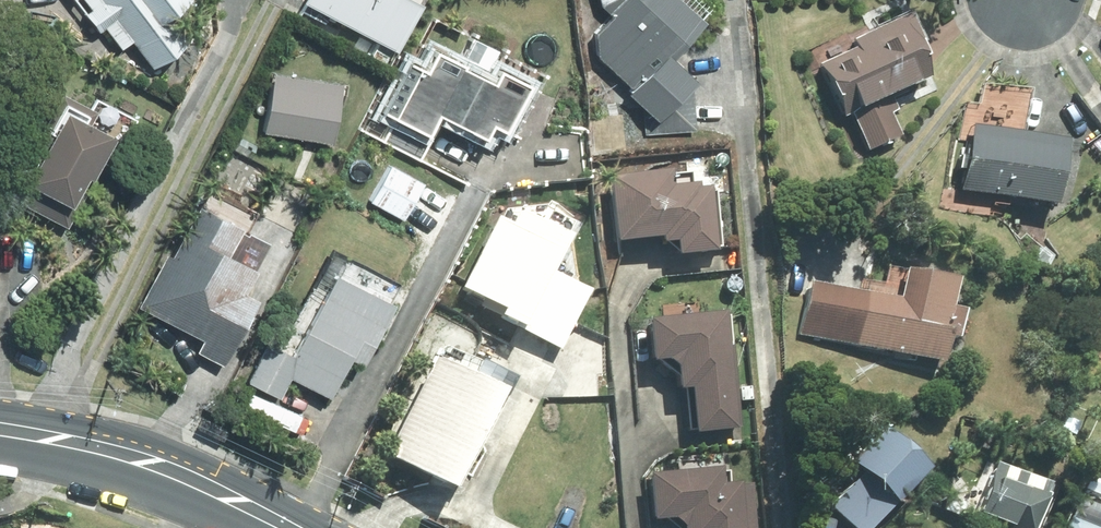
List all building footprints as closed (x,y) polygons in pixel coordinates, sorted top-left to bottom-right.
[(96,32),(103,27),(119,49),(129,41),(149,68),(186,41),(165,12),(181,0),(72,0),(96,32)] [(303,0),(394,48),(420,1),(419,0),(303,0)] [(697,131),(693,83),(697,78),(673,55),(705,20),(684,0),(598,0),(600,5),(610,15),(584,43),(632,88),(629,92),(644,106),(647,135),(697,131)] [(900,138),(889,115),(895,113),(888,98),(928,80),(920,62),(929,58),(908,15),(850,42),(854,49),(819,64),(843,119),(851,115),(868,152),(900,138)] [(390,116),(379,139),(417,157),(427,136),(422,132),(433,110),(480,134),(486,121),(498,128),(523,80),(494,66),(488,79),(456,64),(458,60),(431,47),(421,67),(405,59),(379,111),(390,116)] [(340,82),(272,71),(262,131),(330,142),(340,82)] [(1068,142),(1023,134),(1031,95),(982,87),(978,107),(965,105),(959,140),(966,141),(963,161),(969,162),(964,192),(1057,208),(1068,142)] [(5,194),(67,227),(114,136),(87,122),(95,108),(61,90),(5,194)] [(401,218),(422,181),(390,163),(369,200),(401,218)] [(617,242),(661,238),(662,243),(676,242),(678,256),(717,253),(711,188),(697,189),(697,184),(672,186),(671,171),(611,177),(617,242)] [(224,363),(258,296),(244,290),(257,267),(227,251),(240,225),(196,203),(170,254),(165,252),(138,305),(203,338),(198,349),(224,363)] [(796,336),(943,365),(948,339),(958,341),(964,312),(951,309),(956,280),(906,270),(900,300),(807,282),(796,336)] [(394,301),(334,272),(293,354),(266,340),(246,380),(280,397),(290,377),(330,397),(350,357),(363,364),(394,301)] [(496,313),(462,295),(410,395),(471,427),(463,443),(512,469),(534,426),(566,442),(591,394),(554,375),(542,400),(470,362),(496,313)] [(736,431),(725,313),(649,321),(653,362),(662,361),(677,374),(679,391),(691,390),(695,435),(736,431)] [(752,401),(751,387),(740,388),(741,402),(752,401)] [(926,471),(883,429),(848,464),(858,474),(826,506),(848,527),(870,527),(926,471)] [(993,463),(972,520),(994,527),(1032,527),(1049,483),(993,463)] [(721,469),(649,475),(653,521),(668,520),(677,527),(756,527),(752,486),(740,487),(740,484),(722,486),(721,469)] [(1068,517),(1063,527),(1095,527),(1068,517)]
